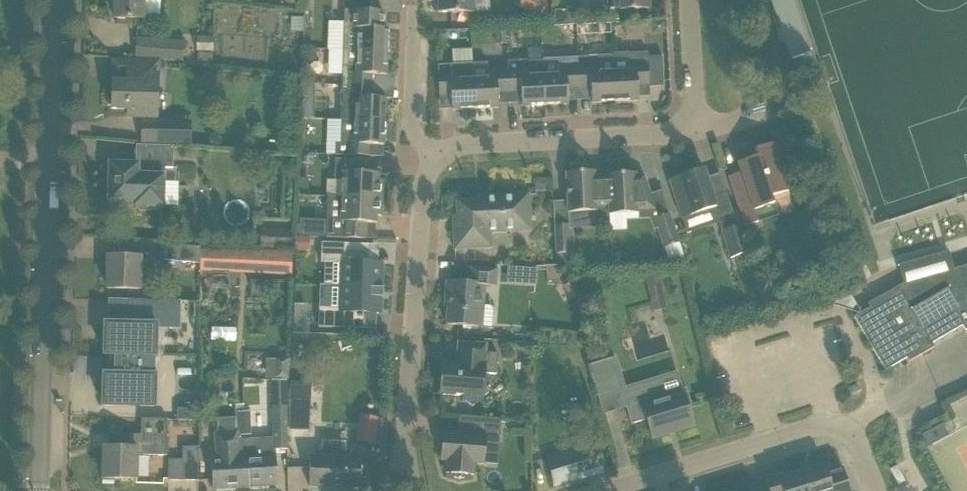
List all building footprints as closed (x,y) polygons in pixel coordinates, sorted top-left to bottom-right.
[(115,19),(135,19),(143,19),(143,16),(160,16),(160,11),(160,0),(115,0),(115,19)] [(472,13),(472,12),(488,12),(489,0),(438,0),(438,12),(472,13)] [(522,5),(537,12),(543,0),(524,0),(522,5)] [(607,8),(620,8),(621,10),(629,9),(649,8),(649,0),(607,0),(607,8)] [(344,9),(342,50),(357,50),(386,51),(387,29),(382,28),(383,11),(344,9)] [(555,11),(555,25),(568,24),(568,10),(555,11)] [(292,16),(292,30),(304,31),(304,17),(292,16)] [(506,37),(505,27),(496,28),(497,44),(506,43),(506,37)] [(516,27),(505,27),(506,37),(517,36),(516,27)] [(198,37),(197,51),(214,51),(214,37),(198,37)] [(135,57),(183,61),(184,42),(137,38),(135,57)] [(357,50),(342,50),(342,85),(374,86),(374,75),(386,75),(386,51),(357,50)] [(186,61),(217,64),(218,54),(186,51),(186,61)] [(662,56),(647,57),(647,51),(612,52),(612,54),(613,72),(614,101),(638,100),(637,86),(663,85),(662,56)] [(614,101),(613,72),(612,54),(577,56),(579,89),(590,88),(591,103),(614,101)] [(567,89),(579,89),(577,56),(542,59),(542,60),(543,60),(543,75),(544,105),(568,104),(567,89)] [(507,68),(509,93),(520,92),(521,106),(544,105),(543,75),(543,60),(542,60),(528,61),(528,59),(507,60),(508,68),(507,68)] [(114,61),(114,75),(118,75),(118,83),(113,83),(113,93),(109,93),(108,105),(112,105),(112,108),(128,109),(128,117),(156,118),(157,62),(114,61)] [(451,110),(474,109),(473,78),(474,78),(472,63),(438,64),(438,72),(437,72),(438,96),(450,96),(451,110)] [(487,77),(474,78),(473,78),(474,109),(497,107),(497,93),(509,93),(507,68),(496,69),(487,69),(487,77)] [(302,83),(301,101),(314,101),(314,84),(302,83)] [(354,121),(384,122),(385,98),(373,98),(374,86),(342,85),(342,90),(340,90),(339,105),(354,106),(354,120),(354,121)] [(175,120),(143,120),(142,140),(174,140),(175,120)] [(343,135),(345,136),(345,143),(335,142),(335,154),(348,155),(368,156),(369,145),(383,145),(384,122),(354,121),(354,120),(341,120),(340,132),(343,135)] [(760,221),(757,210),(774,205),(772,196),(788,191),(780,162),(773,143),(762,146),(757,156),(738,163),(741,172),(728,176),(743,226),(760,221)] [(163,206),(164,167),(173,168),(173,145),(143,144),(143,165),(130,165),(110,164),(109,201),(136,202),(136,205),(138,205),(138,211),(158,211),(158,206),(163,206)] [(341,197),(380,198),(381,181),(376,180),(377,173),(367,173),(368,160),(348,159),(334,158),(334,179),(342,180),(341,197)] [(565,173),(566,193),(567,213),(596,212),(596,209),(608,209),(606,180),(595,180),(594,171),(565,173)] [(732,212),(732,211),(725,192),(712,196),(706,178),(703,179),(698,176),(697,171),(669,180),(675,199),(674,199),(680,219),(708,209),(717,217),(732,212)] [(606,174),(606,180),(608,209),(608,215),(656,213),(645,180),(635,180),(635,173),(606,174)] [(536,192),(551,191),(550,182),(535,183),(536,192)] [(298,186),(298,195),(307,195),(308,186),(298,186)] [(454,249),(474,248),(490,247),(490,233),(529,231),(529,214),(528,194),(476,197),(476,201),(456,202),(457,215),(452,216),(454,249)] [(380,198),(341,197),(333,197),(332,221),(332,237),(346,238),(366,239),(366,223),(375,223),(375,216),(380,216),(380,198)] [(653,217),(657,228),(664,247),(678,243),(679,242),(670,212),(653,217)] [(301,235),(326,235),(326,218),(300,219),(301,235)] [(741,224),(720,231),(729,258),(749,251),(741,224)] [(569,226),(554,226),(555,254),(566,254),(571,254),(569,226)] [(261,227),(260,245),(292,247),(293,230),(261,227)] [(296,249),(296,250),(309,250),(309,237),(299,236),(296,236),(296,249)] [(319,242),(318,262),(340,263),(339,286),(378,287),(379,263),(365,263),(366,244),(319,242)] [(161,243),(159,259),(200,263),(200,247),(161,243)] [(201,249),(201,269),(256,272),(257,251),(201,249)] [(566,254),(555,254),(556,266),(567,265),(566,254)] [(107,288),(127,288),(127,290),(141,290),(142,272),(155,272),(155,257),(107,256),(107,288)] [(962,325),(966,322),(966,265),(902,283),(877,297),(866,303),(868,307),(862,310),(853,316),(855,319),(884,369),(885,369),(906,357),(908,361),(933,346),(931,342),(962,325)] [(537,268),(522,267),(521,282),(536,283),(537,268)] [(480,327),(480,326),(491,327),(493,309),(490,305),(482,305),(484,284),(494,285),(496,270),(489,269),(469,268),(468,283),(446,281),(445,295),(448,295),(446,324),(466,325),(480,327)] [(652,311),(666,308),(658,274),(656,268),(645,271),(646,277),(645,277),(652,311)] [(582,291),(575,278),(565,284),(572,297),(582,291)] [(316,307),(315,327),(362,329),(363,313),(377,313),(378,287),(339,286),(338,308),(316,307)] [(103,375),(102,407),(153,408),(155,316),(177,316),(178,301),(126,300),(126,324),(108,323),(104,323),(104,355),(108,355),(107,375),(103,375)] [(306,320),(293,320),(293,332),(308,333),(309,320),(306,320)] [(484,373),(496,374),(497,354),(486,353),(486,344),(478,343),(458,342),(457,351),(458,351),(458,365),(442,364),(441,384),(440,394),(463,395),(462,399),(466,400),(472,406),(478,400),(482,401),(482,397),(488,392),(483,385),(484,373)] [(529,343),(519,342),(518,350),(528,351),(529,343)] [(611,359),(611,358),(588,365),(597,395),(625,387),(616,357),(611,359)] [(274,378),(288,378),(288,360),(274,359),(274,378)] [(273,449),(275,449),(287,448),(286,429),(286,380),(273,380),(273,385),(272,385),(273,437),(273,449)] [(291,381),(288,429),(308,430),(311,383),(291,381)] [(660,381),(621,393),(631,424),(646,419),(652,438),(669,433),(669,431),(674,430),(675,431),(694,425),(688,406),(691,405),(686,387),(663,394),(660,381)] [(590,416),(586,402),(567,408),(571,421),(590,416)] [(176,410),(176,420),(198,420),(198,410),(176,410)] [(238,434),(251,434),(249,411),(236,411),(238,434)] [(373,442),(376,419),(361,416),(357,440),(373,442)] [(465,478),(465,474),(473,474),(474,462),(483,463),(485,436),(499,437),(500,419),(458,416),(457,433),(443,432),(441,460),(446,460),(445,472),(454,473),(454,477),(459,479),(465,478)] [(245,486),(249,486),(247,455),(239,456),(238,439),(237,428),(236,417),(216,419),(217,431),(213,431),(215,457),(211,458),(211,468),(212,488),(245,486)] [(115,478),(138,478),(138,455),(166,455),(167,420),(141,419),(141,434),(116,434),(116,447),(103,447),(103,480),(114,480),(115,478)] [(942,424),(922,435),(927,444),(928,446),(948,435),(947,433),(942,424)] [(247,455),(249,486),(277,484),(275,453),(275,449),(273,449),(273,437),(238,439),(239,456),(247,455)] [(544,455),(548,467),(553,486),(601,472),(592,441),(544,455)] [(198,480),(198,446),(182,446),(182,460),(168,460),(168,480),(198,480)] [(309,456),(309,486),(360,487),(360,478),(364,478),(364,467),(361,467),(361,457),(309,456)] [(803,470),(809,490),(849,490),(842,468),(826,473),(823,463),(803,470)] [(767,481),(770,490),(809,490),(803,470),(784,475),(767,481)] [(767,481),(766,481),(754,485),(756,490),(770,490),(767,481)]
